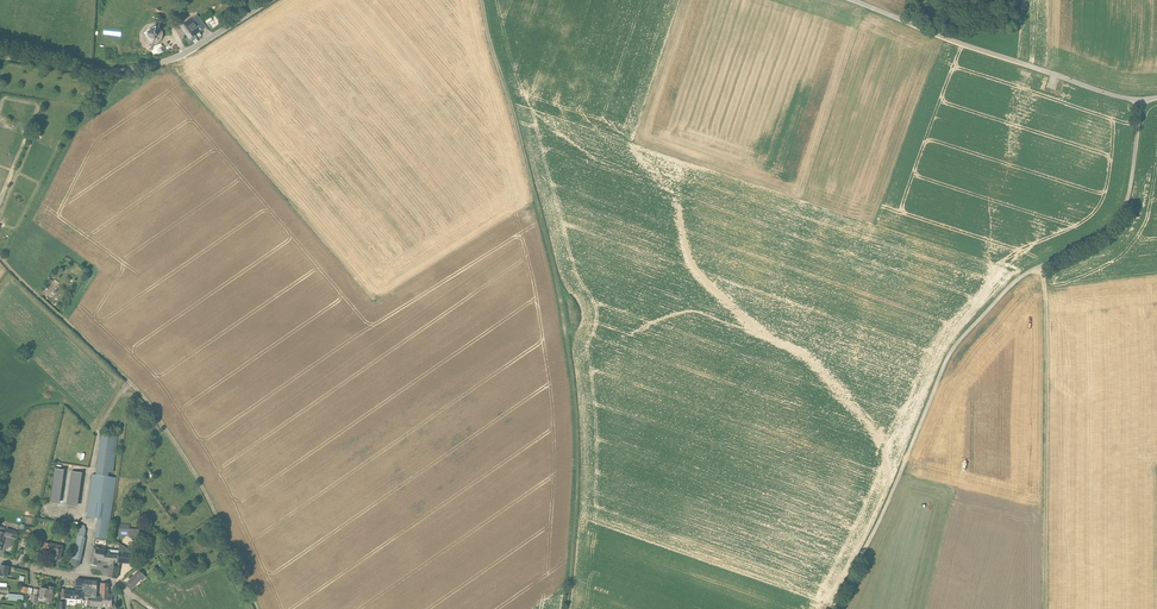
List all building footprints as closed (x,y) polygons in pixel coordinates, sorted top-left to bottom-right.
[(195,36),(201,32),(206,28),(197,15),(191,19),(181,27),(188,37),(186,39),(190,44),(197,39),(195,36)] [(222,23),(228,19),(226,15),(219,19),(222,23)] [(162,29),(161,28),(159,27),(158,25),(157,25),(155,24),(153,24),(151,24),(150,24),(148,25),(146,25),(145,26),(144,28),(143,29),(142,31),(142,32),(141,34),(141,36),(142,38),(142,39),(143,41),(144,42),(146,43),(147,44),(149,45),(150,45),(152,46),(154,45),(156,45),(157,44),(159,43),(160,42),(161,41),(162,39),(163,38),(163,36),(163,34),(163,33),(162,31),(162,29)] [(116,478),(108,477),(108,472),(113,473),(118,437),(101,435),(96,475),(92,475),(87,517),(98,519),(96,538),(107,540),(116,478)] [(60,505),(64,470),(55,468),(50,503),(60,505)] [(155,478),(149,471),(147,469),(145,470),(147,472),(144,474),(146,477),(143,479),(147,484),(155,478)] [(78,508),(83,473),(71,471),(66,506),(78,508)] [(79,564),(86,530),(85,530),(85,525),(80,524),(77,536),(73,554),(72,561),(72,566),(79,566),(79,564)] [(119,528),(118,536),(125,537),(127,536),(131,539),(140,540),(141,529),(130,528),(119,528)] [(16,539),(18,532),(6,529),(5,536),(16,539)] [(62,547),(46,543),(43,543),(41,551),(48,552),(48,550),(55,551),(53,559),(59,560),(61,555),(62,547)] [(103,561),(106,547),(100,546),(100,547),(93,546),(91,557),(90,563),(97,565),(98,560),(103,561)] [(132,563),(134,553),(128,552),(128,549),(124,546),(122,548),(122,551),(119,551),(118,551),(116,567),(111,566),(110,568),(111,568),(109,577),(116,579),(118,567),(119,567),(120,562),(124,562),(124,560),(126,562),(128,561),(128,563),(132,563)] [(116,567),(118,551),(106,549),(106,547),(103,561),(109,562),(108,564),(111,564),(111,566),(116,567)] [(154,561),(145,566),(148,570),(156,565),(154,561)] [(7,572),(8,567),(0,565),(0,577),(6,577),(7,572)] [(135,585),(141,579),(143,581),(146,577),(139,570),(130,580),(126,585),(131,589),(135,585)] [(83,592),(84,580),(76,579),(75,592),(65,591),(65,597),(65,598),(77,599),(82,599),(83,592)] [(92,589),(93,581),(84,580),(83,592),(92,593),(93,589),(92,589)] [(100,596),(96,596),(97,589),(98,582),(93,581),(92,589),(93,589),(92,593),(93,593),(92,600),(91,606),(93,606),(93,608),(97,608),(97,606),(103,607),(103,595),(101,595),(100,595),(100,596)] [(102,582),(102,583),(100,595),(101,595),(103,595),(103,607),(112,607),(112,601),(116,601),(116,595),(108,594),(108,584),(102,584),(102,582)] [(51,603),(53,593),(54,587),(46,586),(45,589),(40,588),(39,594),(39,597),(46,598),(45,602),(51,603)]
